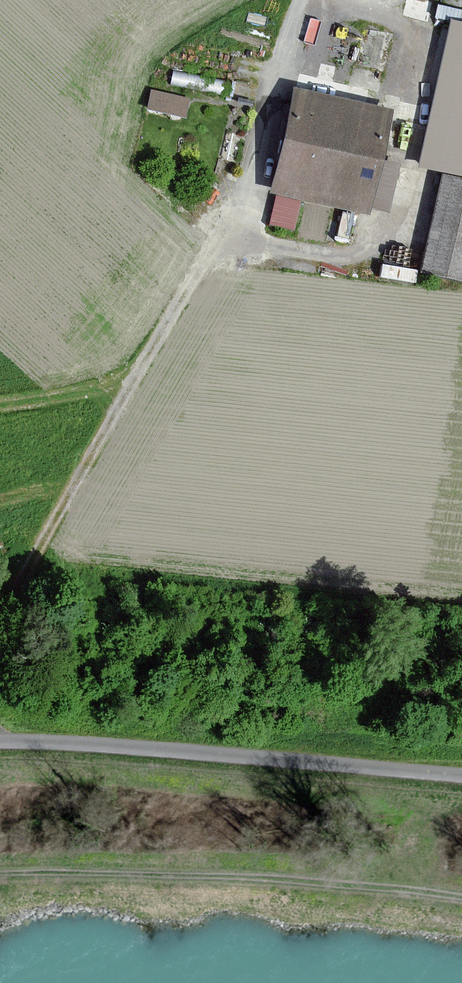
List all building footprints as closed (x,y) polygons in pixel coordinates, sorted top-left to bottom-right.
[(453,23),(422,165),(461,174),(461,25),(453,23)] [(149,109),(189,112),(191,90),(151,86),(149,109)] [(389,111),(302,92),(280,192),(367,211),(389,111)] [(444,180),(427,273),(461,280),(461,183),(444,180)] [(275,193),(271,222),(297,226),(301,197),(275,193)]
